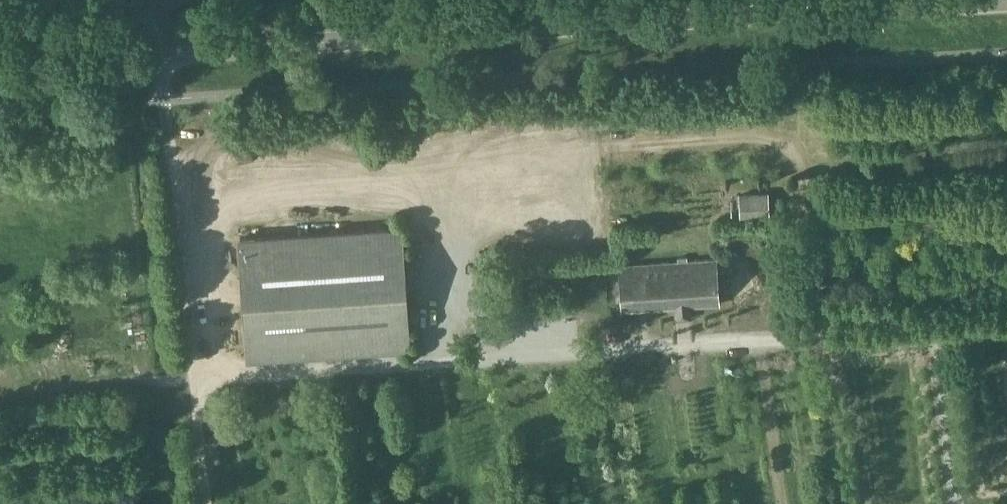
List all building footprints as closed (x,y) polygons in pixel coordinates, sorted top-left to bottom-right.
[(382,121),(403,120),(402,109),(382,110),(382,121)] [(768,192),(739,194),(741,220),(770,218),(768,192)] [(251,358),(411,347),(403,226),(242,237),(251,358)] [(718,259),(621,265),(624,311),(677,307),(678,319),(693,318),(692,306),(721,304),(718,259)]
